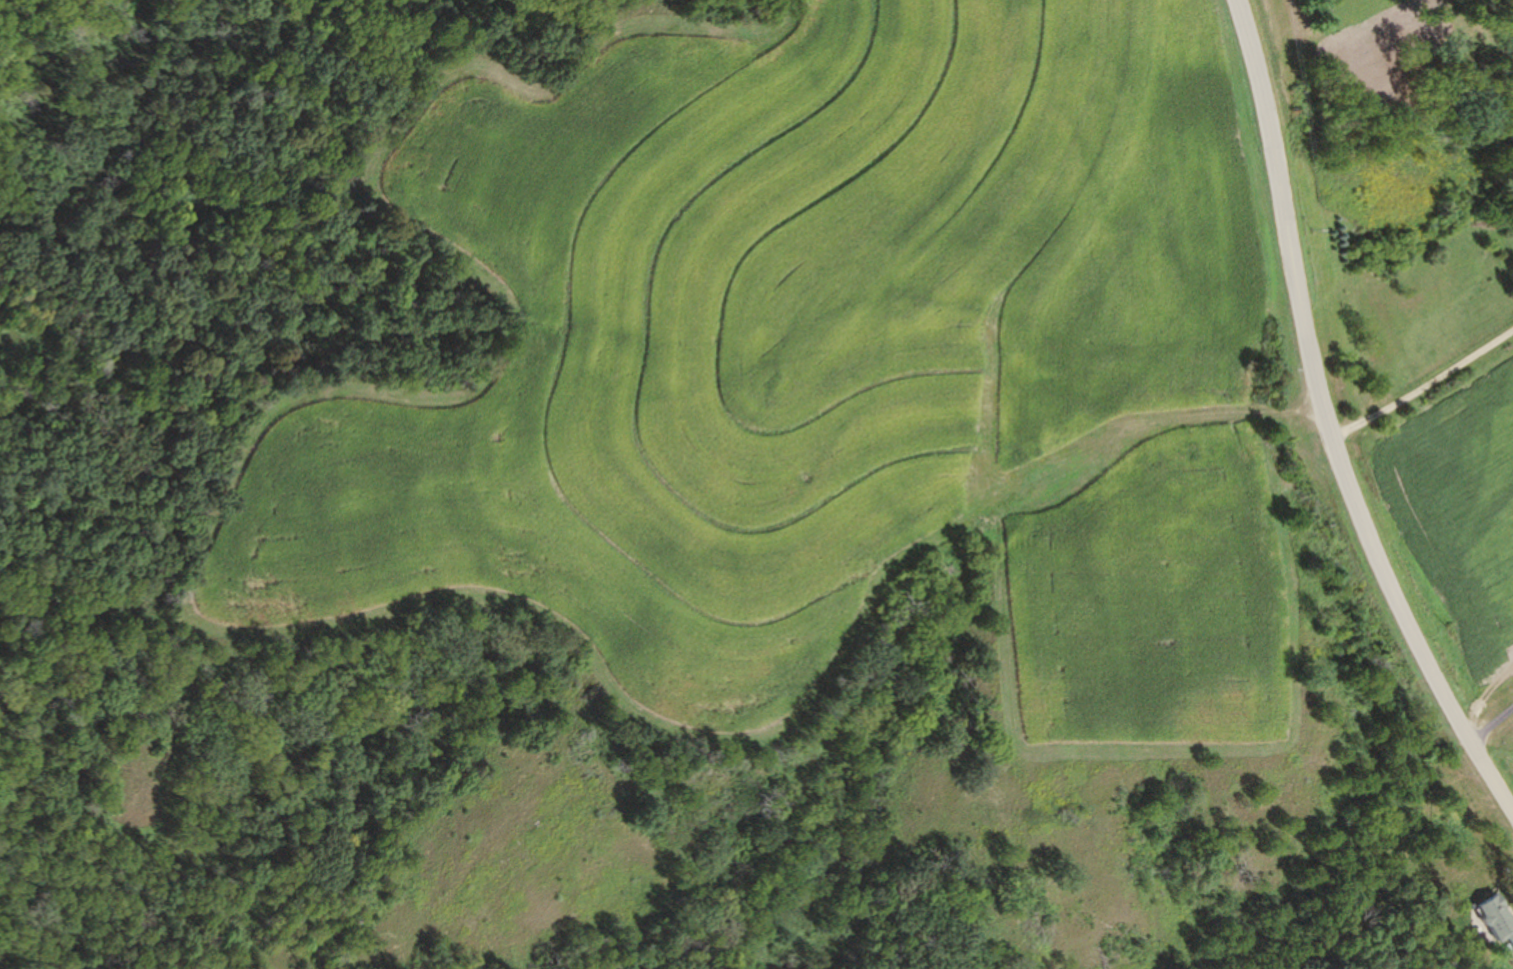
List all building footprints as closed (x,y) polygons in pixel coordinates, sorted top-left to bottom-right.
[(1511,927),(1512,926),(1512,954),(1512,955),(1502,938),(1494,942),(1485,926),(1479,929),(1473,919),(1478,916),(1472,905),(1492,894),(1511,927)]
